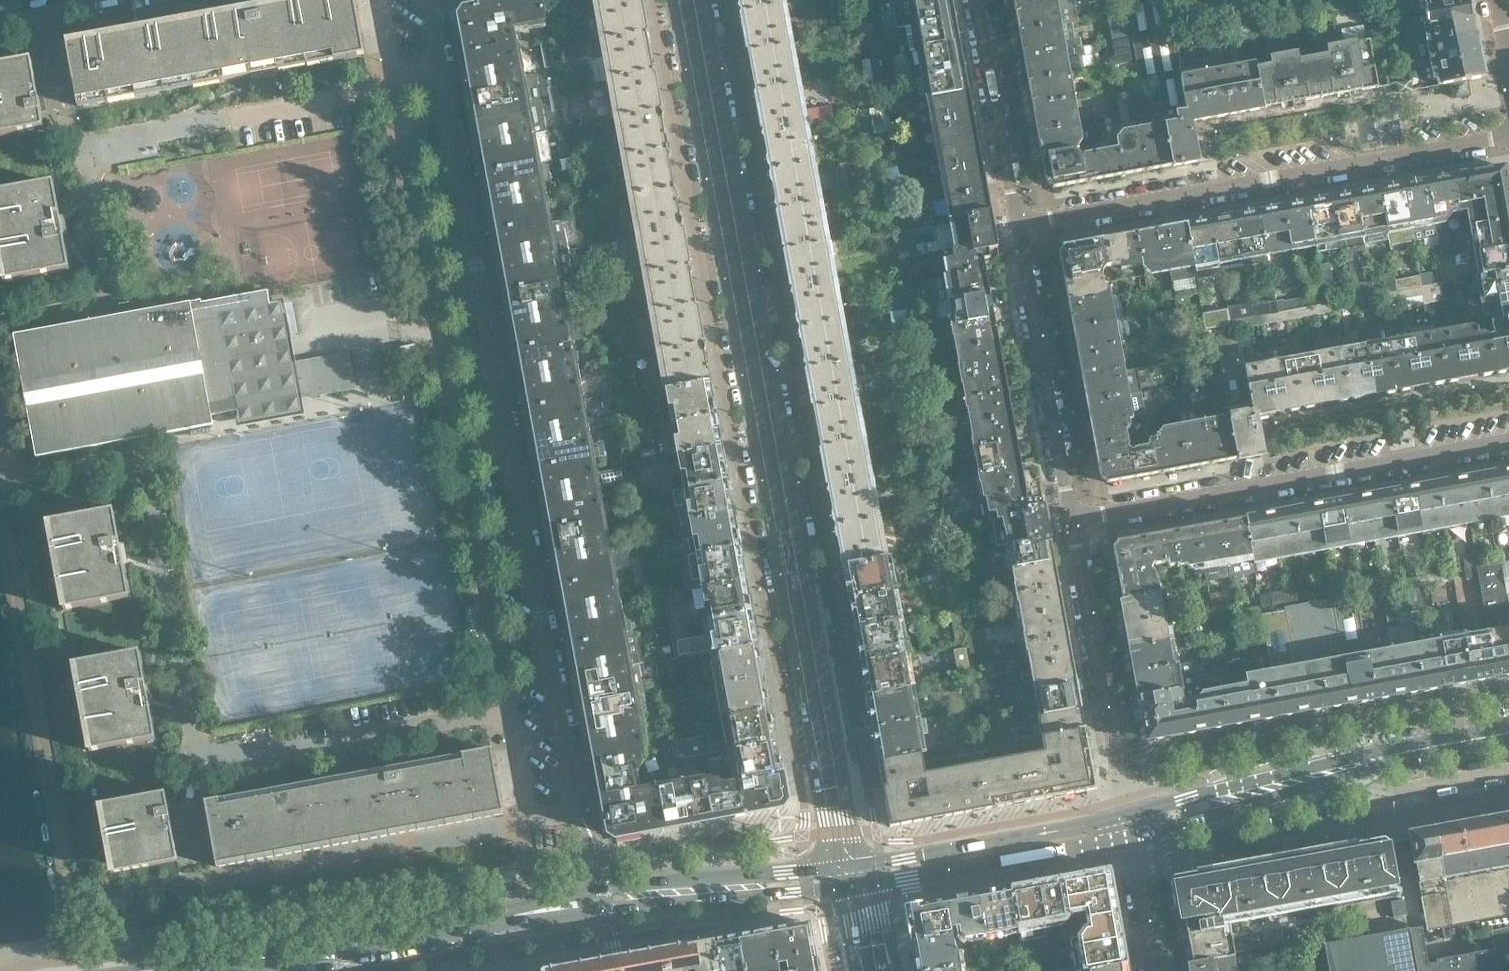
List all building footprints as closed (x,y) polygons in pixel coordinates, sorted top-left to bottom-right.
[(354,0),(294,0),(264,5),(264,7),(265,7),(266,12),(80,46),(79,40),(78,41),(78,39),(65,42),(77,107),(364,54),(354,0)] [(543,13),(541,0),(522,0),(492,5),(499,41),(513,39),(511,28),(545,22),(543,13)] [(640,0),(613,0),(598,3),(605,42),(646,34),(640,0)] [(780,0),(738,0),(740,13),(781,5),(780,0)] [(952,0),(908,0),(917,49),(959,41),(952,0)] [(1057,0),(1013,0),(1018,32),(1056,25),(1053,9),(1058,8),(1057,0)] [(1174,37),(1167,0),(1125,0),(1140,86),(1157,83),(1165,128),(1172,166),(1197,162),(1190,122),(1214,118),(1206,76),(1182,81),(1174,37)] [(1390,0),(1383,0),(1382,0),(1384,13),(1392,12),(1390,0)] [(1468,0),(1423,0),(1426,17),(1470,9),(1468,0)] [(499,41),(492,5),(464,11),(460,17),(467,55),(514,46),(513,39),(499,41)] [(789,45),(781,5),(740,13),(748,52),(789,45)] [(1475,32),(1470,9),(1426,17),(1430,40),(1475,32)] [(1067,58),(1065,49),(1064,40),(1059,41),(1056,25),(1018,32),(1027,81),(1065,74),(1062,59),(1067,58)] [(1237,34),(1235,26),(1223,28),(1224,36),(1237,34)] [(1224,36),(1223,28),(1210,31),(1211,39),(1224,36)] [(1480,56),(1475,32),(1430,40),(1434,64),(1480,56)] [(1200,41),(1198,33),(1185,35),(1187,43),(1200,41)] [(1398,46),(1396,33),(1388,35),(1391,48),(1398,46)] [(653,73),(646,34),(605,42),(612,81),(653,73)] [(969,94),(959,41),(917,49),(924,88),(929,87),(931,101),(969,94)] [(1374,68),(1372,58),(1369,41),(1327,48),(1328,56),(1313,59),(1320,98),(1378,88),(1374,68)] [(796,84),(789,45),(748,52),(755,92),(796,84)] [(519,76),(514,46),(467,55),(472,84),(519,76)] [(552,58),(550,52),(549,46),(541,48),(543,60),(552,58)] [(1401,59),(1398,46),(1391,48),(1393,60),(1401,59)] [(1320,98),(1313,59),(1298,62),(1296,54),(1270,59),(1272,67),(1256,69),(1264,109),(1320,98)] [(1485,77),(1480,56),(1434,64),(1438,85),(1451,83),(1466,80),(1485,77)] [(1381,67),(1379,57),(1372,58),(1374,68),(1381,67)] [(553,66),(552,58),(543,60),(544,68),(553,66)] [(32,69),(31,59),(0,65),(0,136),(43,128),(32,69)] [(1264,109),(1256,69),(1256,67),(1231,72),(1238,113),(1264,109)] [(1238,113),(1231,72),(1206,76),(1214,118),(1238,113)] [(661,112),(653,73),(612,81),(619,120),(661,112)] [(1074,98),(1073,89),(1068,90),(1065,74),(1027,81),(1032,106),(1074,98)] [(525,105),(519,76),(472,84),(478,114),(525,105)] [(1469,95),(1466,80),(1451,83),(1454,98),(1469,95)] [(1411,90),(1410,82),(1397,84),(1399,92),(1411,90)] [(803,124),(796,84),(755,92),(762,131),(803,124)] [(559,99),(558,91),(557,87),(548,89),(550,101),(559,99)] [(973,118),(969,94),(931,101),(934,115),(929,116),(931,126),(973,118)] [(1074,124),(1071,108),(1076,107),(1074,98),(1032,106),(1036,131),(1074,124)] [(561,111),(559,99),(550,101),(552,112),(561,111)] [(530,135),(525,105),(478,114),(483,143),(530,135)] [(668,151),(661,112),(619,120),(626,159),(668,151)] [(978,143),(973,118),(931,126),(933,136),(937,135),(940,150),(978,143)] [(810,163),(803,124),(762,131),(769,171),(810,163)] [(1085,182),(1080,155),(1074,124),(1036,131),(1046,183),(1053,188),(1085,182)] [(1172,166),(1165,128),(1150,131),(1149,127),(1131,130),(1131,135),(1116,138),(1118,148),(1123,175),(1172,166)] [(536,164),(530,135),(483,143),(488,173),(536,164)] [(983,168),(978,143),(940,150),(943,164),(938,165),(940,176),(983,168)] [(570,158),(568,146),(559,148),(561,160),(570,158)] [(1123,175),(1118,148),(1080,155),(1085,182),(1123,175)] [(675,190),(668,151),(626,159),(633,198),(675,190)] [(572,170),(570,158),(561,160),(563,172),(572,170)] [(817,203),(810,163),(769,171),(777,210),(817,203)] [(541,194),(536,164),(488,173),(494,202),(541,194)] [(1504,166),(1452,176),(1458,209),(1469,207),(1469,203),(1508,195),(1508,194),(1504,166)] [(987,192),(983,168),(940,176),(942,187),(947,186),(949,199),(987,192)] [(1458,209),(1452,176),(1427,180),(1434,221),(1448,218),(1452,213),(1451,210),(1458,209)] [(1434,221),(1427,180),(1403,185),(1410,225),(1434,221)] [(53,182),(0,192),(0,263),(3,282),(69,270),(53,182)] [(1403,185),(1379,189),(1386,230),(1410,225),(1403,185)] [(1386,230),(1379,189),(1355,193),(1362,234),(1386,230)] [(682,229),(675,190),(633,198),(640,237),(682,229)] [(992,220),(987,192),(949,199),(952,213),(947,214),(949,224),(954,223),(971,220),(972,224),(992,220)] [(1362,234),(1355,193),(1331,198),(1338,238),(1362,234)] [(546,223),(541,194),(494,202),(499,232),(546,223)] [(1469,203),(1469,207),(1473,227),(1508,220),(1508,195),(1469,203)] [(1338,238),(1331,198),(1307,202),(1314,243),(1338,238)] [(1314,243),(1307,202),(1283,206),(1290,247),(1314,243)] [(825,242),(817,203),(777,210),(784,250),(825,242)] [(580,216),(579,207),(578,204),(569,206),(572,218),(580,216)] [(1290,247),(1283,206),(1259,211),(1266,251),(1290,247)] [(1266,251),(1259,211),(1235,215),(1242,256),(1266,251)] [(1242,256),(1235,215),(1211,220),(1218,260),(1242,256)] [(583,228),(580,216),(572,218),(574,230),(583,228)] [(996,242),(992,220),(972,224),(971,220),(954,223),(956,237),(951,238),(953,250),(996,242)] [(1218,260),(1211,220),(1187,224),(1194,262),(1193,262),(1194,265),(1218,260)] [(1473,227),(1477,251),(1508,245),(1508,220),(1473,227)] [(552,253),(546,223),(499,232),(505,261),(552,253)] [(1194,262),(1187,224),(1136,233),(1141,260),(1140,260),(1142,271),(1193,262),(1194,262)] [(689,268),(682,229),(640,237),(647,275),(689,268)] [(1450,237),(1449,231),(1437,233),(1438,240),(1450,237)] [(1141,260),(1136,233),(1100,240),(1104,267),(1105,266),(1140,260),(1141,260)] [(1453,255),(1450,237),(1438,240),(1441,257),(1453,255)] [(1104,267),(1100,240),(1063,246),(1059,253),(1065,284),(1080,281),(1079,277),(1100,274),(1100,273),(1105,266),(1104,267)] [(832,282),(825,242),(784,250),(791,289),(832,282)] [(991,269),(989,259),(999,257),(996,242),(953,250),(954,257),(945,259),(948,277),(985,270),(991,269)] [(1477,251),(1482,274),(1482,275),(1508,270),(1508,245),(1477,251)] [(557,282),(552,253),(505,261),(510,291),(557,282)] [(1456,273),(1453,255),(1441,257),(1444,276),(1455,274),(1456,273)] [(591,276),(589,264),(580,266),(583,278),(591,276)] [(1329,265),(1319,267),(1321,281),(1331,279),(1329,265)] [(696,307),(689,268),(647,275),(654,314),(696,307)] [(985,270),(948,277),(947,277),(950,291),(945,291),(947,301),(952,300),(973,296),(974,301),(990,298),(985,270)] [(1482,275),(1482,274),(1479,275),(1483,300),(1508,295),(1508,270),(1482,275)] [(1108,297),(1104,272),(1100,273),(1100,274),(1079,277),(1080,281),(1065,284),(1068,305),(1108,297)] [(1428,285),(1426,274),(1420,276),(1421,287),(1428,285)] [(1456,280),(1455,274),(1444,276),(1445,282),(1453,281),(1456,280)] [(593,288),(591,276),(583,278),(585,289),(593,288)] [(1453,281),(1445,282),(1437,284),(1438,292),(1455,289),(1453,281)] [(563,312),(557,282),(510,291),(515,320),(563,312)] [(839,321),(832,282),(791,289),(798,329),(839,321)] [(1440,301),(1438,292),(1437,284),(1428,285),(1432,302),(1440,301)] [(1432,302),(1428,285),(1421,287),(1420,287),(1422,296),(1423,304),(1432,302)] [(1422,296),(1420,287),(1415,288),(1404,290),(1406,298),(1422,296)] [(1456,298),(1455,289),(1438,292),(1440,301),(1456,298)] [(1406,298),(1404,290),(1380,294),(1382,303),(1406,298)] [(355,388),(349,352),(281,365),(267,291),(201,303),(201,301),(13,335),(36,457),(212,425),(212,423),(212,424),(210,415),(355,388)] [(1332,303),(1330,292),(1324,293),(1325,304),(1332,303)] [(1325,304),(1324,293),(1317,294),(1319,305),(1325,304)] [(1382,303),(1380,294),(1373,295),(1367,296),(1356,298),(1358,307),(1382,303)] [(1483,300),(1487,316),(1493,315),(1494,322),(1508,319),(1508,295),(1483,300)] [(998,342),(994,320),(990,298),(974,301),(973,296),(952,300),(955,316),(950,317),(953,335),(958,334),(960,349),(998,342)] [(1113,322),(1113,321),(1108,297),(1068,305),(1073,329),(1113,322)] [(1358,307),(1356,298),(1332,303),(1334,312),(1358,307)] [(1284,312),(1282,301),(1276,302),(1277,313),(1284,312)] [(1277,313),(1276,302),(1269,303),(1271,314),(1277,313)] [(1325,304),(1319,305),(1308,307),(1310,316),(1334,312),(1332,303),(1325,304)] [(1253,317),(1251,305),(1227,309),(1228,311),(1229,322),(1236,320),(1253,317)] [(703,346),(696,307),(654,314),(661,353),(703,346)] [(1310,316),(1308,307),(1284,312),(1286,320),(1310,316)] [(1229,322),(1228,311),(1221,312),(1223,323),(1229,322)] [(568,341),(563,312),(515,320),(521,350),(568,341)] [(1277,313),(1271,314),(1260,316),(1262,325),(1286,320),(1284,312),(1277,313)] [(1262,325),(1260,316),(1253,317),(1236,320),(1237,324),(1238,329),(1262,325)] [(1494,322),(1495,330),(1508,328),(1508,319),(1494,322)] [(1117,346),(1115,333),(1119,332),(1117,320),(1113,321),(1113,322),(1073,329),(1077,353),(1117,346)] [(846,360),(839,321),(798,329),(805,368),(846,360)] [(602,335),(600,324),(600,323),(591,325),(593,337),(602,335)] [(1245,371),(1238,329),(1237,324),(1213,328),(1230,421),(1237,459),(1262,454),(1256,420),(1254,421),(1245,371)] [(1495,330),(1496,334),(1488,335),(1487,336),(1494,371),(1495,371),(1498,373),(1506,372),(1507,369),(1508,369),(1508,328),(1495,330)] [(1494,371),(1487,336),(1488,335),(1483,332),(1477,333),(1477,329),(1462,331),(1470,376),(1480,374),(1483,376),(1491,375),(1493,372),(1494,371)] [(1470,376),(1462,331),(1438,336),(1446,380),(1447,380),(1450,382),(1458,381),(1459,378),(1470,376)] [(604,347),(602,335),(593,337),(595,348),(604,347)] [(1446,380),(1438,336),(1414,340),(1422,385),(1432,383),(1435,385),(1443,383),(1445,380),(1446,380)] [(1422,385),(1414,340),(1390,344),(1398,389),(1399,389),(1402,391),(1409,390),(1411,387),(1422,385)] [(573,371),(568,341),(521,350),(526,379),(573,371)] [(1002,366),(999,344),(998,342),(960,349),(963,363),(957,364),(959,374),(1002,366)] [(1398,389),(1390,344),(1366,349),(1374,393),(1384,391),(1387,394),(1395,392),(1396,389),(1398,389)] [(417,360),(414,345),(400,347),(403,362),(417,360)] [(710,385),(703,346),(661,353),(668,392),(710,385)] [(1126,370),(1124,358),(1120,359),(1117,346),(1077,353),(1082,378),(1126,370)] [(1374,393),(1366,349),(1341,353),(1350,398),(1351,398),(1354,400),(1361,398),(1363,395),(1374,393)] [(1350,398),(1341,353),(1317,358),(1326,402),(1336,400),(1339,402),(1347,401),(1348,398),(1350,398)] [(1326,402),(1317,358),(1293,362),(1302,407),(1303,406),(1306,408),(1313,407),(1315,404),(1326,402)] [(853,400),(846,360),(805,368),(813,407),(853,400)] [(1302,407),(1293,362),(1269,366),(1277,411),(1288,409),(1291,411),(1299,410),(1300,407),(1302,407)] [(1012,416),(1008,393),(1002,366),(959,374),(961,383),(966,382),(969,398),(964,399),(966,409),(971,408),(974,422),(1012,416)] [(1277,411),(1269,366),(1245,371),(1254,421),(1256,420),(1268,418),(1267,413),(1277,411)] [(1126,395),(1124,382),(1128,381),(1126,370),(1082,378),(1086,402),(1126,395)] [(579,400),(573,371),(526,379),(532,409),(579,400)] [(613,394),(611,382),(602,384),(604,396),(613,394)] [(716,417),(710,385),(668,392),(671,409),(675,408),(678,424),(716,417)] [(615,406),(614,402),(613,394),(604,396),(606,407),(615,406)] [(1132,423),(1131,419),(1134,414),(1133,407),(1129,408),(1126,395),(1086,402),(1095,447),(1110,445),(1111,448),(1130,445),(1127,429),(1132,423)] [(636,432),(630,399),(614,402),(615,406),(620,435),(636,432)] [(584,430),(579,400),(532,409),(537,438),(584,430)] [(861,439),(853,400),(813,407),(820,446),(861,439)] [(1021,464),(1016,442),(1012,416),(974,422),(976,437),(971,438),(974,456),(980,456),(983,471),(1021,464)] [(722,450),(716,417),(678,424),(682,447),(678,448),(680,457),(722,450)] [(1237,459),(1230,421),(1216,423),(1215,418),(1194,422),(1195,427),(1181,430),(1188,468),(1237,459)] [(590,459),(584,430),(537,438),(542,468),(590,459)] [(1188,468),(1181,430),(1159,433),(1156,438),(1163,473),(1188,468)] [(1163,473),(1156,438),(1150,439),(1148,442),(1148,446),(1133,449),(1134,457),(1131,458),(1135,478),(1163,473)] [(868,478),(861,439),(820,446),(827,486),(868,478)] [(624,453),(622,441),(613,443),(615,455),(624,453)] [(1135,478),(1131,458),(1134,457),(1133,449),(1132,451),(1128,448),(1130,445),(1111,448),(1110,445),(1095,447),(1100,478),(1107,483),(1135,478)] [(728,482),(722,450),(680,457),(681,467),(685,466),(689,489),(728,482)] [(626,465),(624,453),(615,455),(617,466),(626,465)] [(595,489),(590,459),(542,468),(548,497),(595,489)] [(1025,490),(1021,466),(1021,464),(983,471),(977,472),(979,482),(984,481),(987,497),(990,497),(1025,490)] [(1508,470),(1485,475),(1492,516),(1508,513),(1508,473),(1508,470)] [(1492,516),(1485,475),(1461,479),(1468,520),(1492,516)] [(875,517),(868,478),(827,486),(834,525),(875,517)] [(1468,520),(1461,479),(1437,483),(1444,525),(1468,520)] [(734,515),(728,482),(689,489),(694,512),(690,513),(691,522),(734,515)] [(1444,525),(1437,483),(1413,488),(1420,529),(1444,525)] [(1420,529),(1413,488),(1389,492),(1396,533),(1420,529)] [(600,518),(595,489),(548,497),(553,527),(600,518)] [(1049,533),(1042,496),(1033,498),(1031,489),(1025,490),(990,497),(993,514),(1001,512),(1002,519),(1003,528),(1009,527),(1012,544),(1034,540),(1033,536),(1049,533)] [(1396,533),(1389,492),(1365,496),(1372,538),(1396,533)] [(1372,538),(1365,496),(1341,501),(1348,542),(1372,538)] [(634,512),(632,500),(623,502),(626,514),(634,512)] [(1348,542),(1341,501),(1317,505),(1324,546),(1348,542)] [(1324,546),(1317,505),(1293,510),(1300,551),(1324,546)] [(129,598),(119,543),(113,510),(47,522),(63,610),(129,598)] [(1300,551),(1293,510),(1269,514),(1276,555),(1300,551)] [(637,524),(634,512),(626,514),(628,526),(637,524)] [(1276,555),(1269,514),(1245,518),(1251,557),(1252,560),(1276,555)] [(740,547),(734,515),(691,522),(693,532),(697,532),(701,554),(740,547)] [(882,557),(875,517),(834,525),(841,564),(882,557)] [(606,548),(600,518),(553,527),(558,556),(606,548)] [(1251,557),(1245,518),(1221,523),(1228,565),(1237,564),(1237,559),(1251,557)] [(1228,565),(1221,523),(1197,527),(1203,565),(1218,563),(1219,567),(1228,565)] [(1203,565),(1197,527),(1171,532),(1177,565),(1179,566),(1184,566),(1188,568),(1203,565)] [(1177,565),(1171,532),(1143,537),(1147,556),(1149,556),(1150,560),(1155,564),(1156,565),(1167,562),(1168,564),(1170,566),(1177,565)] [(1054,562),(1049,533),(1033,536),(1034,540),(1012,544),(1006,545),(1008,555),(1014,554),(1017,568),(1054,562)] [(1150,560),(1149,556),(1147,556),(1143,537),(1117,542),(1113,548),(1118,576),(1151,570),(1155,564),(1150,560)] [(746,580),(740,547),(701,554),(705,577),(701,578),(703,587),(746,580)] [(611,577),(606,548),(558,556),(564,586),(611,577)] [(1488,564),(1486,554),(1474,556),(1476,566),(1488,564)] [(890,589),(884,556),(882,557),(841,564),(847,597),(890,589)] [(1476,566),(1474,556),(1463,558),(1464,568),(1476,566)] [(645,571),(644,565),(643,559),(634,561),(636,573),(645,571)] [(1064,611),(1054,562),(1017,568),(1019,584),(1014,585),(1017,603),(1023,602),(1026,618),(1064,611)] [(1440,573),(1438,563),(1426,565),(1428,575),(1440,573)] [(1490,574),(1488,564),(1476,566),(1478,576),(1490,574)] [(1428,575),(1426,565),(1414,567),(1416,577),(1428,575)] [(1478,576),(1476,566),(1464,568),(1466,578),(1478,576)] [(1161,593),(1159,580),(1156,578),(1155,573),(1151,570),(1118,576),(1122,600),(1160,593),(1161,593)] [(647,583),(645,571),(636,573),(639,585),(647,583)] [(1392,581),(1390,572),(1378,574),(1380,584),(1392,581)] [(1442,583),(1440,573),(1428,575),(1430,585),(1442,583)] [(1380,584),(1378,574),(1366,576),(1368,586),(1380,584)] [(1430,585),(1428,575),(1416,577),(1418,587),(1430,585)] [(616,607),(611,577),(564,586),(569,616),(616,607)] [(752,612),(746,580),(703,587),(705,597),(709,597),(713,619),(752,612)] [(1344,590),(1342,580),(1330,583),(1332,592),(1344,590)] [(1394,591),(1392,581),(1380,584),(1382,593),(1394,591)] [(1332,592),(1330,583),(1318,585),(1320,594),(1332,592)] [(1382,593),(1380,584),(1368,586),(1370,596),(1382,593)] [(896,622),(890,589),(847,597),(853,630),(896,622)] [(1296,599),(1294,589),(1282,591),(1284,601),(1296,599)] [(1345,600),(1344,590),(1332,592),(1334,602),(1345,600)] [(1284,601),(1282,591),(1270,593),(1272,603),(1284,601)] [(1334,602),(1332,592),(1320,594),(1322,604),(1334,602)] [(1169,616),(1168,607),(1163,608),(1160,593),(1122,600),(1127,624),(1169,616)] [(1425,594),(1378,595),(1379,610),(1425,609),(1425,594)] [(1297,609),(1296,599),(1284,601),(1286,611),(1297,609)] [(1286,611),(1284,601),(1272,603),(1274,613),(1286,611)] [(622,636),(616,607),(569,616),(575,645),(622,636)] [(1248,618),(1246,608),(1236,610),(1238,620),(1248,618)] [(1072,659),(1064,611),(1026,618),(1028,633),(1023,634),(1026,652),(1032,651),(1035,666),(1072,659)] [(758,645),(752,612),(713,619),(716,634),(700,637),(703,655),(715,652),(758,645)] [(1169,641),(1166,626),(1171,625),(1169,616),(1127,624),(1131,648),(1169,641)] [(656,630),(654,618),(645,620),(647,632),(656,630)] [(902,655),(896,622),(853,630),(859,663),(902,655)] [(691,657),(685,624),(670,627),(676,660),(691,657)] [(1448,685),(1441,643),(1438,627),(1424,630),(1426,646),(1417,648),(1424,689),(1448,685)] [(658,642),(656,630),(647,632),(649,644),(658,642)] [(1489,635),(1496,676),(1508,674),(1508,631),(1489,635)] [(1424,689),(1417,648),(1414,632),(1399,634),(1402,650),(1392,652),(1400,693),(1424,689)] [(1496,676),(1489,635),(1465,639),(1472,680),(1496,676)] [(627,666),(622,636),(575,645),(580,675),(627,666)] [(1400,693),(1392,652),(1390,639),(1366,643),(1368,656),(1376,698),(1400,693)] [(1472,680),(1465,639),(1441,643),(1448,685),(1472,680)] [(1178,665),(1177,656),(1172,657),(1169,641),(1131,648),(1136,673),(1178,665)] [(764,677),(758,645),(715,652),(719,675),(714,676),(716,686),(764,677)] [(155,739),(139,651),(73,663),(89,751),(155,739)] [(908,688),(902,655),(859,663),(865,696),(908,688)] [(1376,698),(1368,656),(1344,661),(1352,702),(1376,698)] [(1077,684),(1072,659),(1035,666),(1037,681),(1032,682),(1033,692),(1077,684)] [(1352,702),(1344,661),(1320,665),(1328,707),(1352,702)] [(1178,690),(1175,674),(1180,674),(1178,665),(1136,673),(1140,697),(1178,690)] [(1328,707),(1320,665),(1296,670),(1304,711),(1328,707)] [(633,696),(627,666),(580,675),(585,704),(633,696)] [(1304,711),(1296,670),(1272,674),(1280,715),(1304,711)] [(1280,715),(1272,674),(1246,679),(1247,687),(1248,687),(1254,720),(1280,715)] [(667,689),(665,677),(656,679),(658,691),(667,689)] [(770,710),(764,677),(716,686),(717,696),(722,695),(726,718),(770,710)] [(1081,708),(1077,684),(1033,692),(1035,701),(1041,700),(1043,715),(1081,708)] [(1254,720),(1248,687),(1247,687),(1221,691),(1227,725),(1254,720)] [(914,721),(908,688),(865,696),(871,729),(914,721)] [(669,701),(668,695),(667,689),(658,691),(660,703),(669,701)] [(1166,736),(1161,708),(1181,705),(1178,690),(1140,697),(1148,739),(1166,736)] [(1227,725),(1221,691),(1200,695),(1195,702),(1200,730),(1227,725)] [(638,725),(633,696),(585,704),(591,734),(638,725)] [(1195,702),(1181,705),(1161,708),(1166,736),(1200,730),(1195,702)] [(1088,744),(1081,708),(1043,715),(1044,715),(1034,717),(1040,753),(1088,744)] [(776,742),(770,710),(726,718),(731,740),(726,741),(727,751),(776,742)] [(920,754),(914,721),(871,729),(877,762),(878,762),(920,754)] [(982,729),(984,742),(986,755),(1013,751),(1008,724),(982,729)] [(643,751),(638,725),(591,734),(596,760),(643,751)] [(677,745),(675,733),(666,735),(668,747),(677,745)] [(781,774),(776,742),(727,751),(729,761),(734,760),(738,782),(781,774)] [(1096,789),(1095,785),(1088,744),(1040,753),(1035,753),(935,772),(936,777),(927,779),(922,754),(920,754),(878,762),(890,827),(1092,790),(1096,789)] [(680,760),(677,745),(668,747),(671,761),(680,760)] [(503,814),(494,770),(495,770),(491,749),(404,765),(404,766),(405,766),(406,772),(219,806),(218,800),(218,799),(204,801),(216,867),(390,835),(390,834),(389,834),(388,828),(414,823),(415,829),(415,830),(503,814)] [(635,774),(641,765),(640,756),(643,751),(596,760),(602,797),(637,790),(635,774)] [(702,765),(701,756),(691,758),(692,766),(702,765)] [(692,766),(691,758),(680,760),(681,768),(692,766)] [(681,768),(680,760),(671,761),(672,770),(681,768)] [(781,774),(738,782),(722,785),(716,781),(709,782),(705,779),(712,819),(782,806),(786,800),(781,774)] [(712,819),(705,779),(703,778),(681,782),(688,823),(712,819)] [(688,823),(681,782),(657,787),(664,828),(688,823)] [(664,828),(657,787),(637,790),(602,797),(609,833),(615,837),(664,828)] [(178,862),(165,793),(99,805),(112,874),(178,862)] [(1341,801),(1323,805),(1325,814),(1343,810),(1341,801)] [(1484,820),(1496,885),(1508,883),(1508,816),(1484,820)] [(1496,885),(1484,820),(1459,825),(1467,869),(1477,921),(1508,915),(1508,883),(1496,885)] [(1477,921),(1467,869),(1459,825),(1435,829),(1443,873),(1454,937),(1476,934),(1474,922),(1477,921)] [(1454,937),(1443,873),(1435,829),(1409,834),(1429,942),(1454,937)] [(1315,911),(1398,896),(1388,842),(1387,842),(1383,840),(1367,843),(1364,845),(1358,846),(1351,847),(1348,846),(1309,853),(1306,856),(1290,859),(1286,857),(1251,864),(1248,866),(1235,869),(1231,867),(1176,877),(1176,878),(1173,877),(1170,882),(1175,909),(1176,909),(1178,921),(1185,919),(1190,945),(1182,947),(1186,964),(1192,963),(1193,965),(1228,958),(1235,957),(1234,953),(1320,937),(1315,911)] [(1119,914),(1110,868),(1058,878),(1065,915),(1066,914),(1084,911),(1085,920),(1119,914)] [(1119,914),(1085,920),(1087,926),(1084,927),(1075,939),(1077,946),(1056,950),(1046,943),(1043,926),(1067,921),(1066,914),(1065,915),(1058,878),(1010,886),(1018,932),(1025,970),(1084,970),(1127,963),(1119,914)] [(1018,932),(1010,886),(976,893),(985,938),(1018,932)] [(985,938),(976,893),(943,899),(948,930),(949,930),(958,928),(960,938),(966,941),(985,938)] [(948,930),(943,899),(904,906),(911,943),(950,935),(949,930),(948,930)] [(1407,915),(1404,899),(1390,902),(1393,917),(1407,915)] [(809,923),(807,924),(770,931),(776,966),(786,964),(788,970),(808,970),(817,969),(809,923)] [(1494,949),(1436,960),(1436,962),(1428,964),(1421,927),(1323,945),(1328,970),(1498,970),(1494,949)] [(770,931),(739,936),(745,970),(777,970),(776,966),(770,931)] [(950,935),(911,943),(916,970),(937,970),(961,967),(959,955),(953,956),(950,935)] [(739,936),(714,941),(719,970),(745,970),(739,936)] [(714,941),(714,940),(689,945),(694,970),(719,970),(714,941)] [(689,945),(664,949),(668,970),(694,970),(689,945)] [(664,949),(620,957),(611,959),(566,967),(567,970),(668,970),(664,949)] [(1235,969),(1230,970),(1228,958),(1193,965),(1189,965),(1190,970),(1235,970),(1235,969)]
